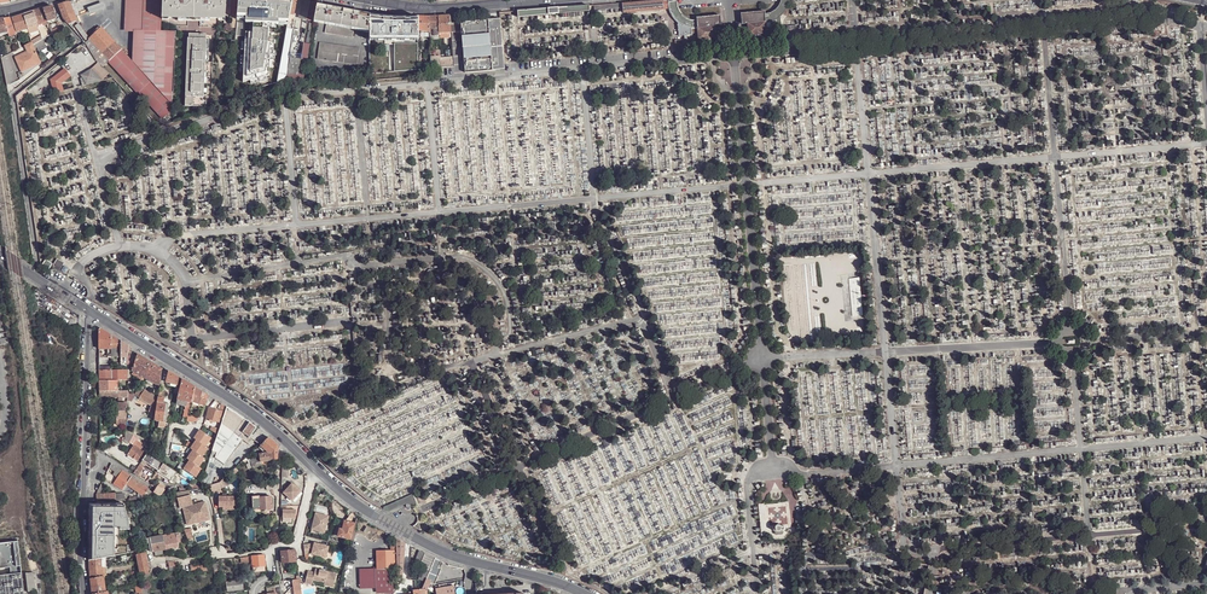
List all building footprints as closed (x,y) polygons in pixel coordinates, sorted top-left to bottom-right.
[(90,13),(105,6),(102,0),(87,7),(90,13)] [(162,0),(128,0),(127,30),(134,30),(133,61),(151,82),(138,93),(162,119),(173,112),(176,31),(160,31),(162,0)] [(162,18),(169,18),(177,18),(213,19),(219,19),(219,17),(225,17),(227,0),(162,0),(162,18)] [(289,14),(291,2),(289,1),(281,1),(281,0),(238,0),(238,4),(237,16),(246,16),(246,19),(255,19),(256,20),(256,23),(254,23),(254,32),(250,32),(249,40),(246,40),(246,42),(245,50),(245,56),(245,64),(244,82),(251,80),(267,76),(269,75),(270,59),(271,50),(271,42),(271,33),(272,27),(269,27),(269,25),(271,24),(276,24),(277,24),(277,21),(288,21),(288,20),(289,14)] [(300,19),(314,21),(314,20),(316,5),(317,0),(303,0),(300,19)] [(623,13),(668,9),(668,3),(667,0),(594,5),(595,10),(623,8),(623,13)] [(742,25),(747,20),(766,19),(769,18),(774,17),(778,14),(780,13),(782,10),(785,5),(787,0),(779,0),(778,1),(776,5),(772,8),(767,9),(767,7),(740,9),(742,25)] [(66,2),(59,4),(64,19),(69,25),(76,21),(69,1),(66,2)] [(677,8),(676,2),(668,3),(668,9),(669,12),(673,18),(677,23),(683,26),(688,28),(692,29),(697,29),(696,21),(691,21),(687,20),(682,17),(679,13),(677,8)] [(369,31),(369,15),(362,14),(331,8),(316,5),(314,20),(369,31)] [(57,18),(53,6),(48,7),(44,8),(48,21),(57,18)] [(518,11),(519,18),(591,13),(590,6),(518,11)] [(38,24),(48,21),(44,8),(38,9),(33,11),(38,24)] [(38,24),(33,11),(27,13),(23,14),(27,27),(36,25),(38,24)] [(774,17),(769,18),(770,23),(780,21),(780,13),(778,14),(774,17)] [(27,27),(23,14),(16,16),(12,18),(16,31),(18,30),(27,27)] [(374,16),(369,15),(369,31),(369,32),(369,40),(370,40),(370,36),(378,36),(378,40),(383,40),(383,36),(391,36),(391,40),(396,40),(396,36),(404,36),(404,40),(410,40),(410,36),(417,36),(417,40),(418,40),(418,31),(418,17),(411,17),(408,17),(408,19),(405,19),(405,17),(401,16),(395,16),(395,18),(392,18),(392,16),(390,16),(382,16),(382,18),(378,18),(379,16),(374,16)] [(423,16),(418,16),(418,17),(418,31),(429,31),(428,17),(423,16)] [(434,17),(428,17),(429,31),(429,36),(439,35),(439,33),(437,16),(434,17)] [(444,16),(437,16),(439,33),(450,32),(449,25),(448,16),(444,16)] [(720,16),(696,18),(696,21),(697,29),(716,27),(721,26),(720,16)] [(6,18),(3,19),(7,31),(13,29),(10,18),(10,17),(6,18)] [(295,21),(288,20),(288,21),(287,25),(287,28),(294,29),(295,21)] [(501,21),(462,25),(463,36),(465,63),(466,75),(505,71),(501,21)] [(766,22),(748,24),(749,35),(755,35),(756,37),(760,37),(760,34),(767,33),(766,22)] [(683,26),(677,23),(678,25),(677,25),(678,37),(684,36),(684,40),(675,41),(676,56),(689,55),(687,40),(687,36),(692,35),(692,29),(688,28),(683,26)] [(66,29),(62,25),(53,30),(51,31),(52,34),(53,37),(66,29)] [(353,30),(326,25),(325,33),(352,38),(353,30)] [(102,27),(100,29),(120,50),(121,49),(102,27)] [(716,27),(697,29),(698,41),(704,40),(704,43),(711,42),(710,40),(717,39),(716,27)] [(51,31),(50,28),(42,33),(41,34),(42,37),(42,39),(52,34),(51,31)] [(294,29),(287,28),(279,73),(288,72),(290,58),(294,29)] [(100,29),(89,40),(108,61),(120,50),(100,29)] [(369,32),(362,31),(360,38),(369,40),(369,32)] [(53,37),(52,34),(42,39),(45,42),(53,37)] [(187,39),(184,105),(193,105),(193,107),(196,107),(196,105),(203,105),(206,40),(207,35),(189,34),(189,40),(187,39)] [(45,42),(42,39),(36,43),(38,46),(40,50),(47,46),(45,42)] [(301,61),(306,62),(309,43),(304,42),(301,61)] [(33,45),(33,43),(20,48),(2,57),(7,86),(19,80),(41,63),(35,47),(33,44),(33,45)] [(319,43),(317,59),(357,64),(359,48),(319,43)] [(418,43),(394,43),(394,70),(412,70),(418,69),(418,56),(418,43)] [(120,50),(108,61),(137,94),(138,93),(151,82),(133,61),(121,49),(120,50)] [(440,51),(429,51),(430,59),(430,64),(430,68),(441,67),(441,58),(440,58),(440,51)] [(418,69),(430,68),(430,64),(420,64),(420,60),(420,56),(418,56),(418,69)] [(449,57),(441,58),(441,67),(453,66),(452,57),(449,57)] [(297,66),(299,65),(300,59),(290,58),(288,72),(298,71),(297,66)] [(91,69),(102,81),(108,75),(97,63),(91,69)] [(372,75),(381,74),(380,63),(371,63),(372,75)] [(83,87),(102,81),(91,69),(81,76),(82,78),(81,79),(83,87)] [(288,72),(279,73),(277,83),(282,81),(303,79),(305,69),(298,71),(288,72)] [(55,95),(64,92),(62,85),(71,78),(65,70),(51,81),(55,95)] [(49,273),(53,266),(47,262),(43,269),(49,273)] [(55,268),(61,272),(65,266),(58,262),(55,268)] [(859,277),(848,278),(851,318),(857,317),(862,317),(859,277)] [(56,301),(52,307),(62,313),(66,306),(56,301)] [(112,348),(112,335),(101,328),(99,330),(99,345),(99,349),(112,349),(112,348)] [(121,348),(122,341),(112,335),(112,348),(120,348),(121,348)] [(120,348),(112,348),(112,349),(112,350),(112,351),(112,356),(121,356),(121,350),(120,350),(120,348)] [(160,385),(162,369),(144,358),(139,355),(136,363),(135,366),(135,368),(134,369),(133,370),(134,371),(135,371),(143,376),(156,383),(160,385)] [(112,356),(109,356),(102,356),(99,356),(100,371),(112,370),(112,356)] [(112,370),(100,371),(100,381),(112,381),(119,381),(127,381),(129,381),(130,370),(121,371),(112,370)] [(178,382),(179,377),(169,370),(166,382),(177,384),(178,382)] [(192,401),(195,387),(182,379),(181,383),(178,399),(188,401),(191,402),(192,401)] [(100,381),(100,391),(119,391),(119,387),(112,387),(112,381),(100,381)] [(205,406),(208,395),(195,387),(192,401),(205,406)] [(141,388),(137,395),(137,396),(140,397),(145,390),(141,388)] [(140,397),(153,404),(157,407),(159,397),(145,390),(140,397)] [(121,391),(119,391),(100,391),(100,396),(100,400),(102,399),(102,398),(104,398),(108,398),(112,398),(128,398),(128,391),(121,391)] [(128,398),(128,400),(134,403),(137,396),(137,395),(133,393),(128,391),(128,398)] [(160,421),(164,421),(166,408),(166,404),(164,403),(164,398),(159,397),(157,407),(156,414),(155,418),(155,420),(160,421)] [(118,404),(118,419),(117,419),(117,425),(126,425),(127,404),(121,404),(120,404),(118,404)] [(221,404),(218,411),(222,412),(225,413),(227,407),(221,404)] [(219,422),(222,412),(218,411),(209,407),(206,417),(207,418),(219,422)] [(237,413),(227,407),(225,413),(214,445),(213,450),(212,450),(217,452),(215,457),(224,463),(224,464),(242,439),(239,437),(242,432),(250,422),(245,419),(237,413)] [(250,422),(242,432),(250,437),(251,435),(257,427),(250,422)] [(212,438),(200,430),(194,438),(196,440),(193,445),(192,444),(189,448),(193,450),(187,459),(190,461),(187,465),(184,469),(196,478),(200,473),(202,469),(200,467),(206,459),(203,457),(209,448),(206,447),(212,438)] [(130,442),(134,435),(126,431),(125,438),(125,440),(129,442),(130,442)] [(242,432),(239,437),(242,439),(249,444),(252,440),(250,437),(242,432)] [(268,437),(260,445),(269,452),(259,454),(259,457),(261,462),(278,459),(278,446),(278,445),(268,437)] [(137,440),(134,445),(136,447),(140,450),(144,445),(137,440)] [(138,461),(139,461),(144,452),(140,450),(136,447),(134,445),(128,454),(138,461)] [(224,463),(215,457),(217,452),(212,450),(209,461),(213,462),(213,463),(220,468),(224,463)] [(143,460),(147,454),(146,454),(144,452),(139,461),(141,462),(143,460)] [(163,463),(164,458),(150,453),(150,456),(162,464),(163,463)] [(147,454),(143,460),(158,470),(159,471),(163,464),(163,463),(162,464),(150,456),(147,454)] [(259,457),(250,460),(252,467),(253,467),(261,464),(261,462),(259,457)] [(118,478),(122,471),(112,463),(109,468),(115,472),(113,475),(118,478)] [(175,476),(177,472),(175,471),(170,468),(169,470),(166,469),(168,466),(163,464),(159,471),(158,472),(172,481),(173,480),(175,476)] [(138,476),(143,469),(142,468),(139,466),(134,473),(138,476)] [(217,470),(207,467),(200,487),(200,488),(209,485),(212,484),(217,470)] [(127,484),(131,477),(122,471),(118,478),(114,484),(123,490),(123,489),(127,484)] [(228,486),(231,484),(228,476),(228,474),(225,477),(219,482),(218,483),(212,484),(209,485),(211,491),(228,486)] [(145,494),(149,489),(143,485),(141,483),(131,477),(127,484),(128,485),(138,492),(144,496),(145,494)] [(301,491),(290,481),(285,486),(287,488),(284,492),(292,500),(301,491)] [(102,494),(105,487),(101,485),(98,490),(97,494),(102,494)] [(180,488),(180,487),(169,489),(168,489),(168,490),(165,489),(158,486),(157,488),(154,492),(159,495),(169,494),(181,492),(180,488)] [(219,507),(223,507),(234,508),(234,506),(238,506),(238,497),(234,496),(226,496),(226,494),(223,494),(223,496),(219,496),(219,507)] [(183,507),(187,523),(193,521),(194,524),(210,520),(206,502),(193,505),(191,495),(178,498),(180,508),(183,507)] [(392,513),(393,513),(407,507),(409,506),(411,507),(412,508),(417,506),(413,496),(384,509),(384,511),(385,512),(388,514),(390,514),(392,513)] [(252,498),(252,499),(253,504),(253,510),(272,509),(271,497),(252,498)] [(124,504),(90,504),(89,561),(102,558),(106,558),(114,556),(114,527),(119,527),(120,529),(130,529),(124,504)] [(291,505),(283,504),(282,520),(291,521),(292,517),(296,518),(296,509),(290,509),(291,505)] [(357,519),(357,515),(352,512),(348,517),(345,521),(355,524),(357,519)] [(329,516),(316,513),(311,530),(325,533),(329,516)] [(354,530),(355,524),(345,521),(344,527),(343,529),(341,529),(340,529),(338,536),(352,539),(354,530)] [(178,542),(176,533),(175,533),(173,534),(163,536),(165,549),(179,547),(178,542)] [(165,549),(163,536),(159,537),(159,536),(150,538),(151,543),(153,552),(154,552),(163,550),(165,549)] [(406,543),(397,538),(397,542),(397,550),(398,578),(403,579),(406,544),(406,543)] [(0,575),(0,593),(24,593),(22,573),(17,541),(0,543),(0,568),(10,567),(11,572),(10,572),(10,574),(0,575)] [(313,549),(312,554),(326,557),(328,551),(329,546),(315,543),(314,543),(313,549)] [(149,570),(145,549),(135,551),(135,552),(136,555),(137,561),(139,568),(139,570),(139,572),(140,572),(149,570)] [(296,561),(295,549),(281,551),(282,563),(296,561)] [(376,574),(376,588),(378,593),(394,592),(393,569),(395,568),(395,550),(377,551),(378,569),(378,574),(376,574)] [(414,564),(420,567),(420,566),(425,553),(420,550),(414,564)] [(425,553),(420,566),(427,569),(430,570),(435,558),(425,553)] [(265,566),(264,554),(252,555),(253,567),(265,566)] [(89,561),(90,570),(103,568),(102,558),(89,561)] [(439,567),(441,561),(435,558),(430,570),(425,581),(422,589),(428,588),(430,583),(432,581),(433,582),(439,567)] [(213,562),(214,567),(215,578),(221,578),(219,560),(213,561),(213,562)] [(441,568),(439,567),(433,582),(432,581),(430,583),(435,585),(441,568)] [(104,577),(103,568),(90,570),(91,579),(104,577)] [(337,574),(316,569),(315,572),(308,571),(305,582),(312,584),(313,580),(325,583),(324,585),(334,587),(337,574)] [(378,569),(360,569),(360,588),(376,588),(376,574),(378,574),(378,569)] [(430,570),(427,569),(426,572),(424,571),(420,579),(425,581),(430,570)] [(26,573),(28,592),(36,591),(34,572),(26,573)] [(93,593),(97,593),(105,592),(106,592),(104,577),(91,579),(93,593)] [(244,589),(243,579),(239,580),(236,580),(228,581),(226,582),(228,592),(244,589)] [(299,579),(292,580),(294,593),(302,593),(299,579)] [(436,593),(455,593),(454,591),(454,586),(435,588),(436,593)]
